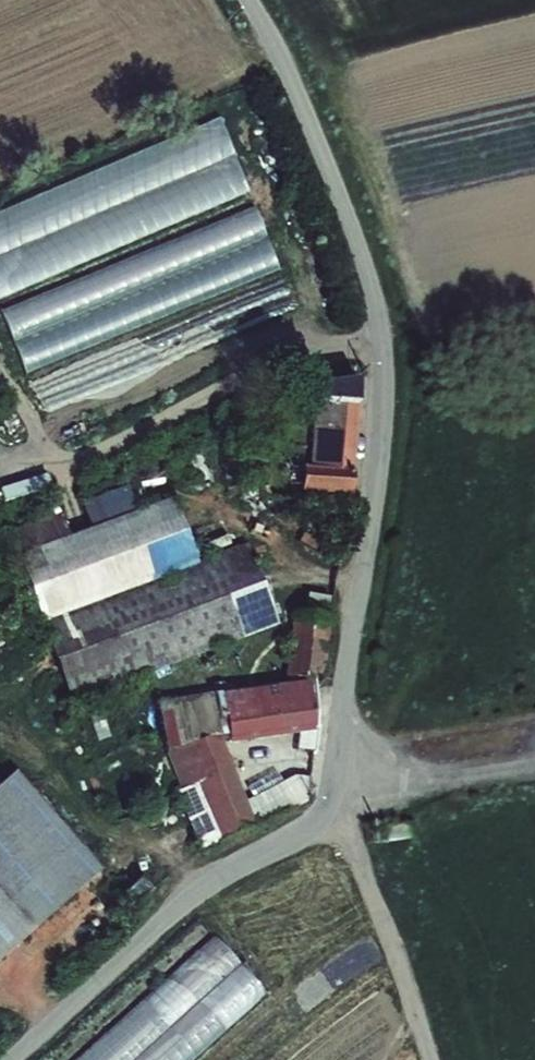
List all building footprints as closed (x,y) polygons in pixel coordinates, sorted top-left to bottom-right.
[(0,207),(0,292),(250,203),(223,128),(0,207)] [(365,376),(337,389),(329,470),(315,469),(313,489),(362,490),(365,376)] [(13,498),(45,486),(41,474),(8,486),(13,498)] [(33,561),(54,621),(204,567),(182,508),(33,561)] [(306,609),(292,682),(313,679),(326,677),(338,612),(306,609)] [(204,737),(175,748),(187,782),(181,788),(206,848),(259,822),(261,826),(318,798),(318,720),(312,720),(313,679),(292,682),(223,692),(225,706),(207,709),(210,730),(226,727),(227,734),(291,724),(295,776),(245,798),(242,792),(234,795),(213,743),(204,737)] [(210,730),(207,709),(204,695),(185,697),(191,734),(210,730)] [(108,860),(20,768),(0,788),(0,962),(108,860)]
